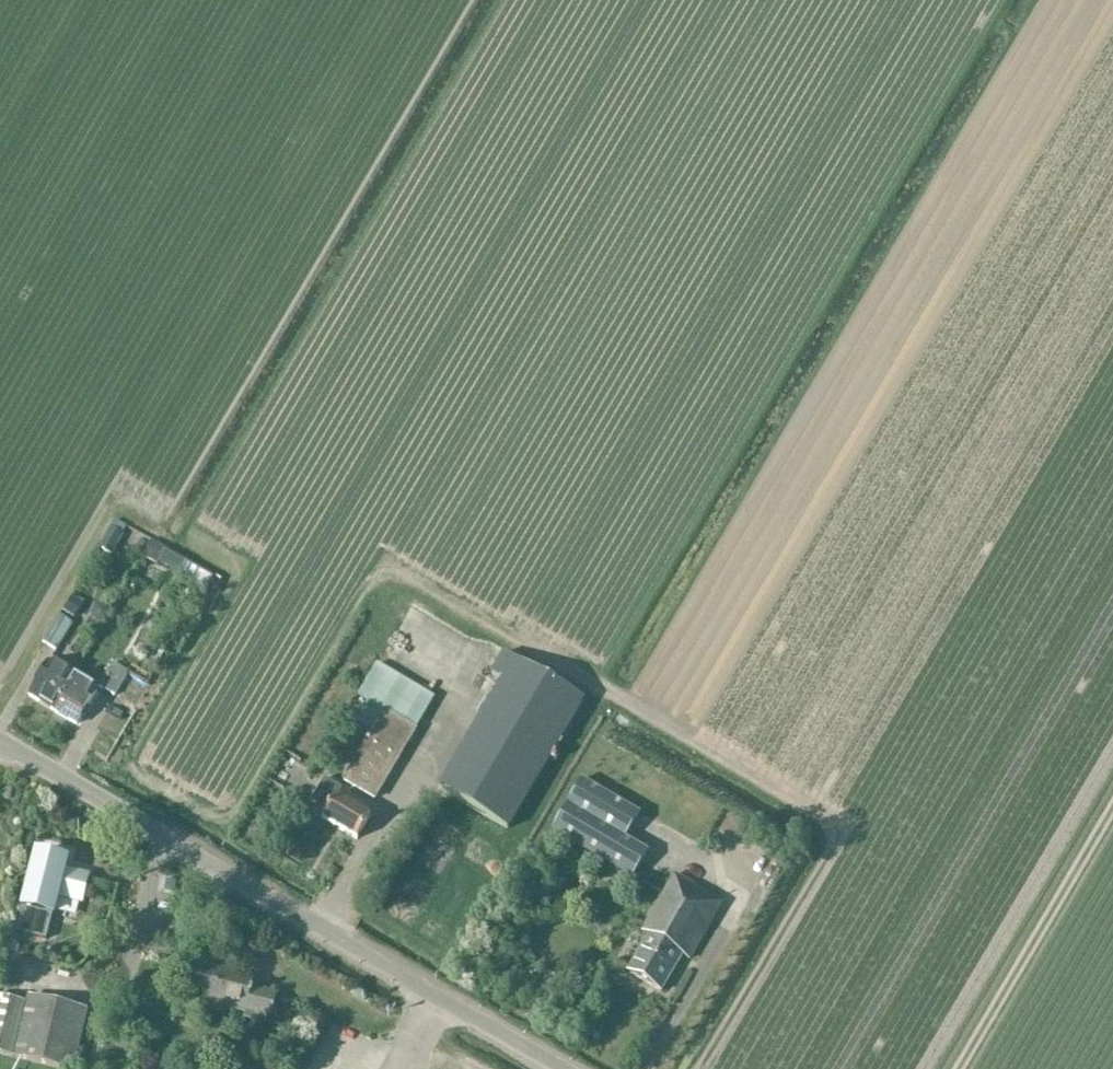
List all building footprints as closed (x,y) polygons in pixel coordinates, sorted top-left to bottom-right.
[(112,529),(101,548),(112,555),(124,536),(112,529)] [(153,542),(144,557),(157,565),(166,550),(153,542)] [(220,589),(229,578),(189,548),(180,560),(220,589)] [(77,618),(85,605),(72,597),(64,610),(77,618)] [(167,622),(152,614),(145,625),(161,634),(167,622)] [(57,652),(73,626),(59,617),(43,643),(57,652)] [(132,646),(143,651),(151,636),(140,630),(132,646)] [(508,832),(585,702),(504,654),(491,675),(502,682),(438,790),(508,832)] [(77,726),(100,692),(49,661),(28,697),(77,726)] [(123,687),(130,676),(128,675),(129,673),(114,665),(106,679),(100,675),(94,686),(101,690),(116,696),(122,686),(123,687)] [(377,666),(359,698),(369,704),(358,723),(373,732),(344,783),(376,802),(435,700),(377,666)] [(134,717),(118,707),(106,728),(123,737),(134,717)] [(357,841),(372,817),(338,797),(343,790),(326,779),(312,803),(327,812),(322,820),(357,841)] [(649,853),(627,840),(641,815),(583,781),(554,832),(633,880),(649,853)] [(48,942),(59,897),(80,902),(82,897),(85,895),(88,887),(85,883),(86,878),(65,872),(67,864),(38,857),(29,891),(18,934),(48,942)] [(724,904),(675,873),(641,933),(647,937),(628,973),(663,994),(684,958),(691,963),(724,904)] [(214,970),(217,955),(184,948),(180,967),(190,969),(182,1011),(206,1017),(209,1011),(226,1015),(228,1011),(246,1016),(245,1021),(267,1026),(274,997),(253,993),(256,979),(214,970)] [(89,1012),(30,998),(28,1005),(0,998),(0,1055),(56,1068),(74,1068),(89,1012)]
